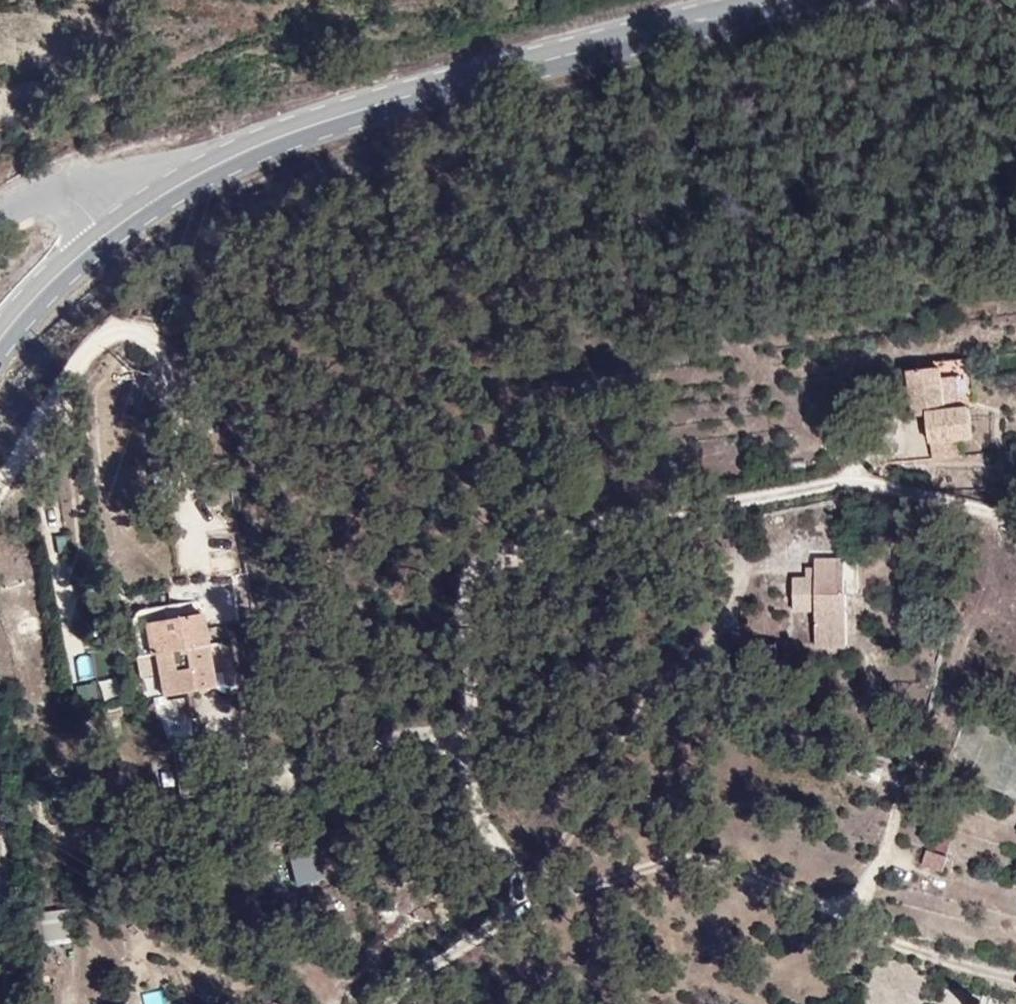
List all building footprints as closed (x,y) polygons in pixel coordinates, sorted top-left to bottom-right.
[(967,406),(968,375),(959,375),(960,340),(943,340),(943,333),(904,331),(903,381),(918,381),(917,425),(958,426),(958,406),(967,406)] [(870,621),(869,532),(829,531),(828,544),(829,562),(807,562),(808,584),(829,582),(830,622),(870,621)] [(829,562),(828,544),(806,545),(807,562),(829,562)] [(211,652),(197,571),(129,583),(137,625),(146,623),(153,662),(211,652)] [(77,687),(79,701),(97,699),(95,684),(77,687)] [(950,836),(955,822),(928,813),(923,827),(950,836)] [(324,885),(321,847),(289,849),(291,887),(324,885)] [(924,852),(921,868),(943,872),(946,856),(924,852)] [(69,942),(67,910),(37,912),(39,944),(69,942)]
